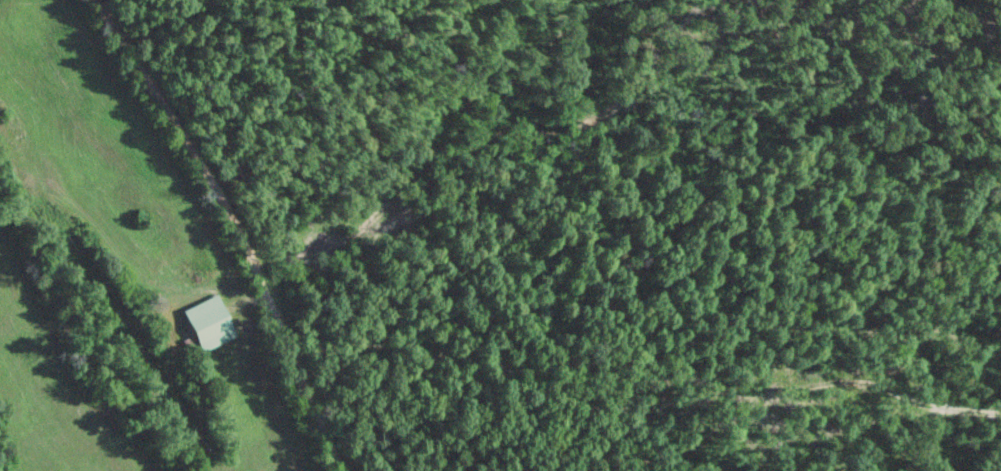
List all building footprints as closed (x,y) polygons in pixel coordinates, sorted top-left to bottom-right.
[(244,338),(227,295),(191,310),(208,352),(244,338)]
